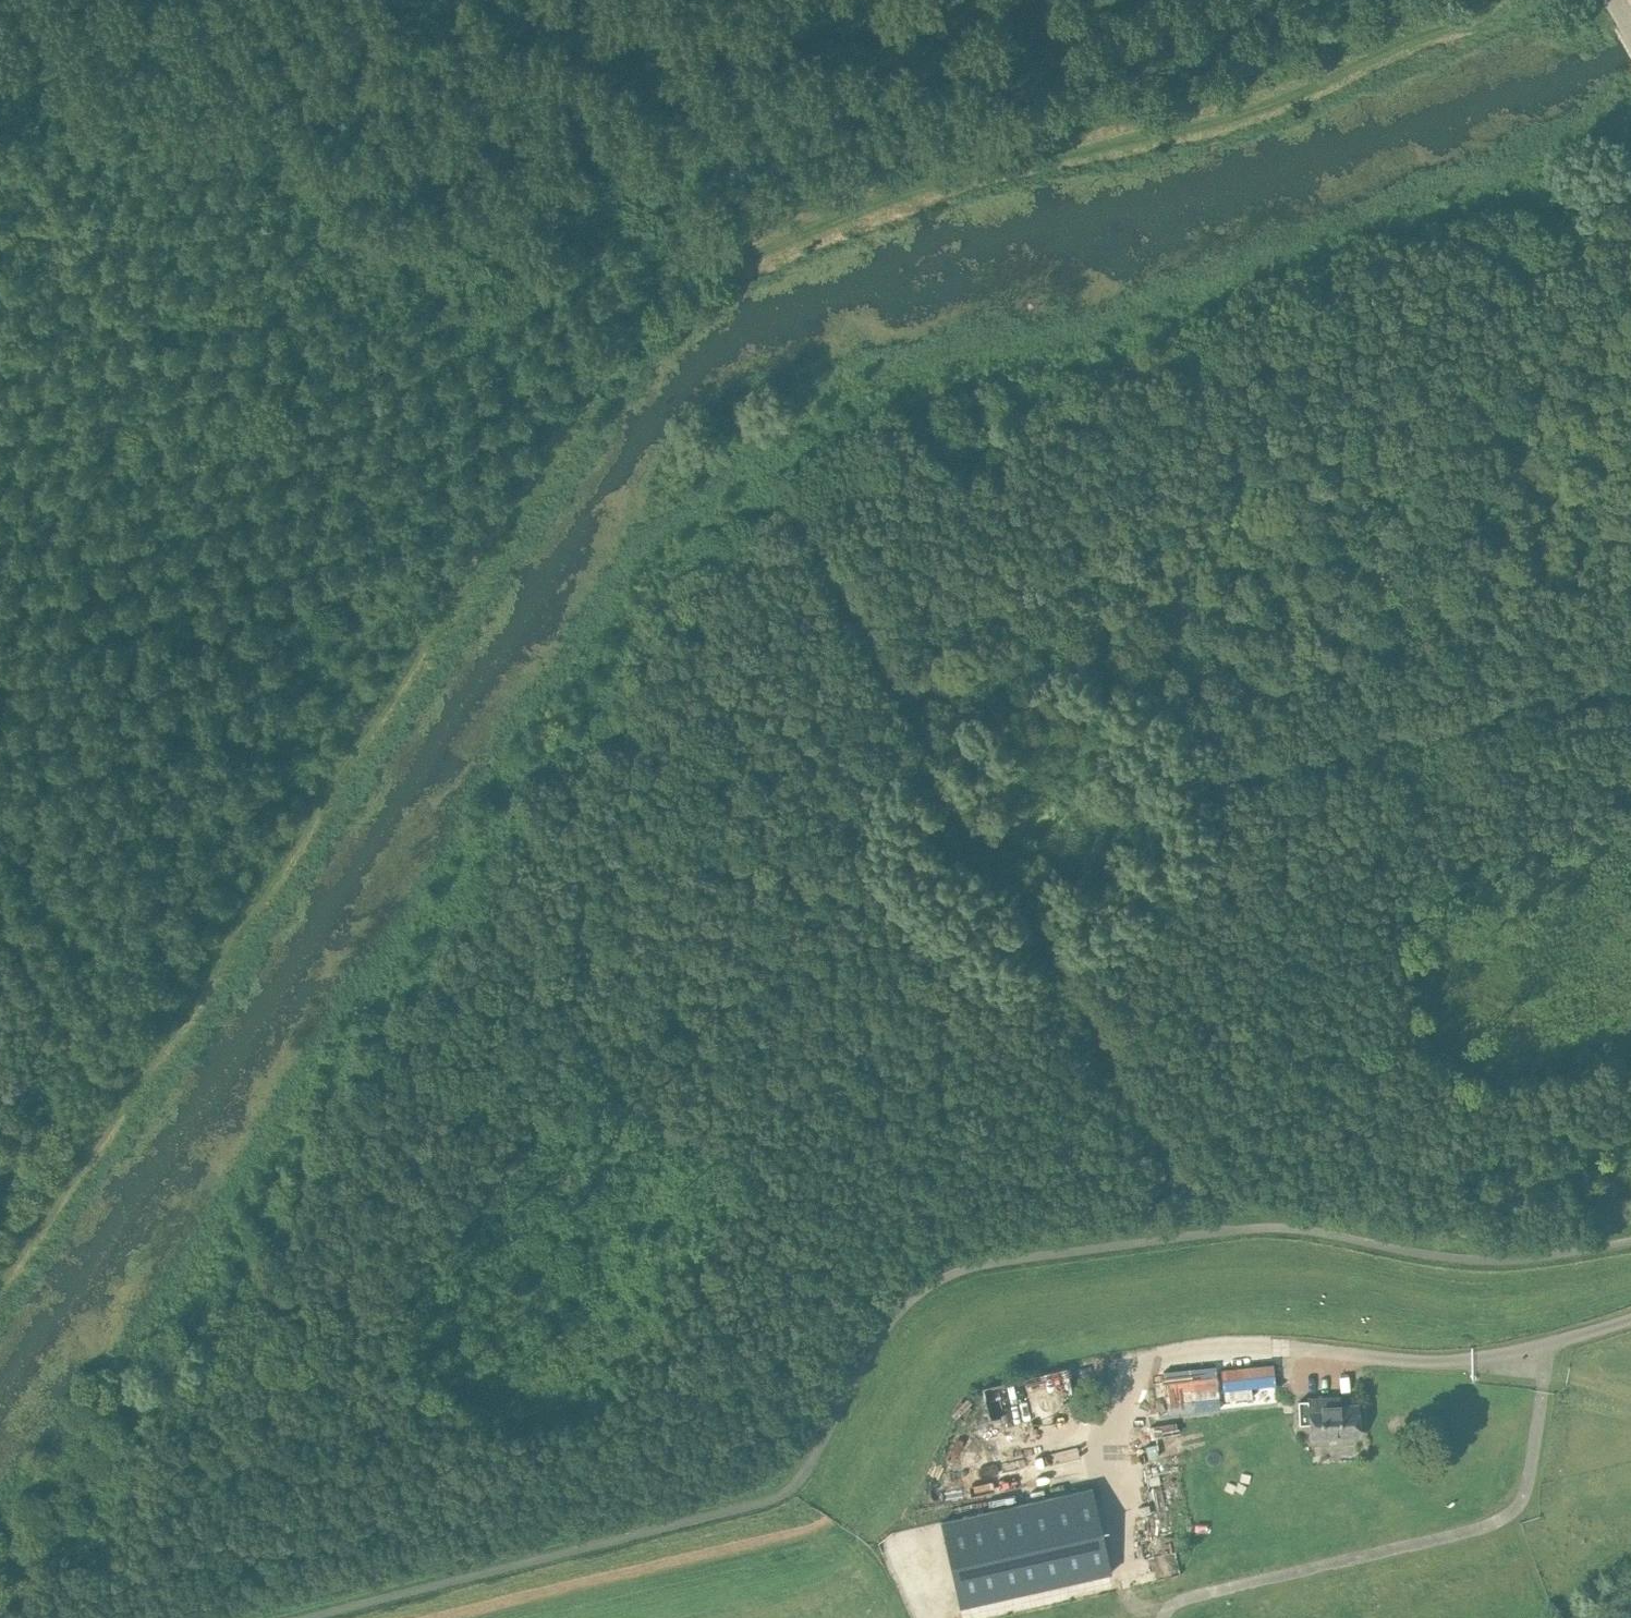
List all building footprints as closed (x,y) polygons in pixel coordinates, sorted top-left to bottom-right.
[(1298,1429),(1309,1429),(1309,1444),(1357,1444),(1357,1413),(1331,1413),(1331,1405),(1309,1405),(1309,1407),(1298,1407),(1298,1429)] [(960,1606),(1110,1572),(1091,1487),(941,1521),(960,1606)]
